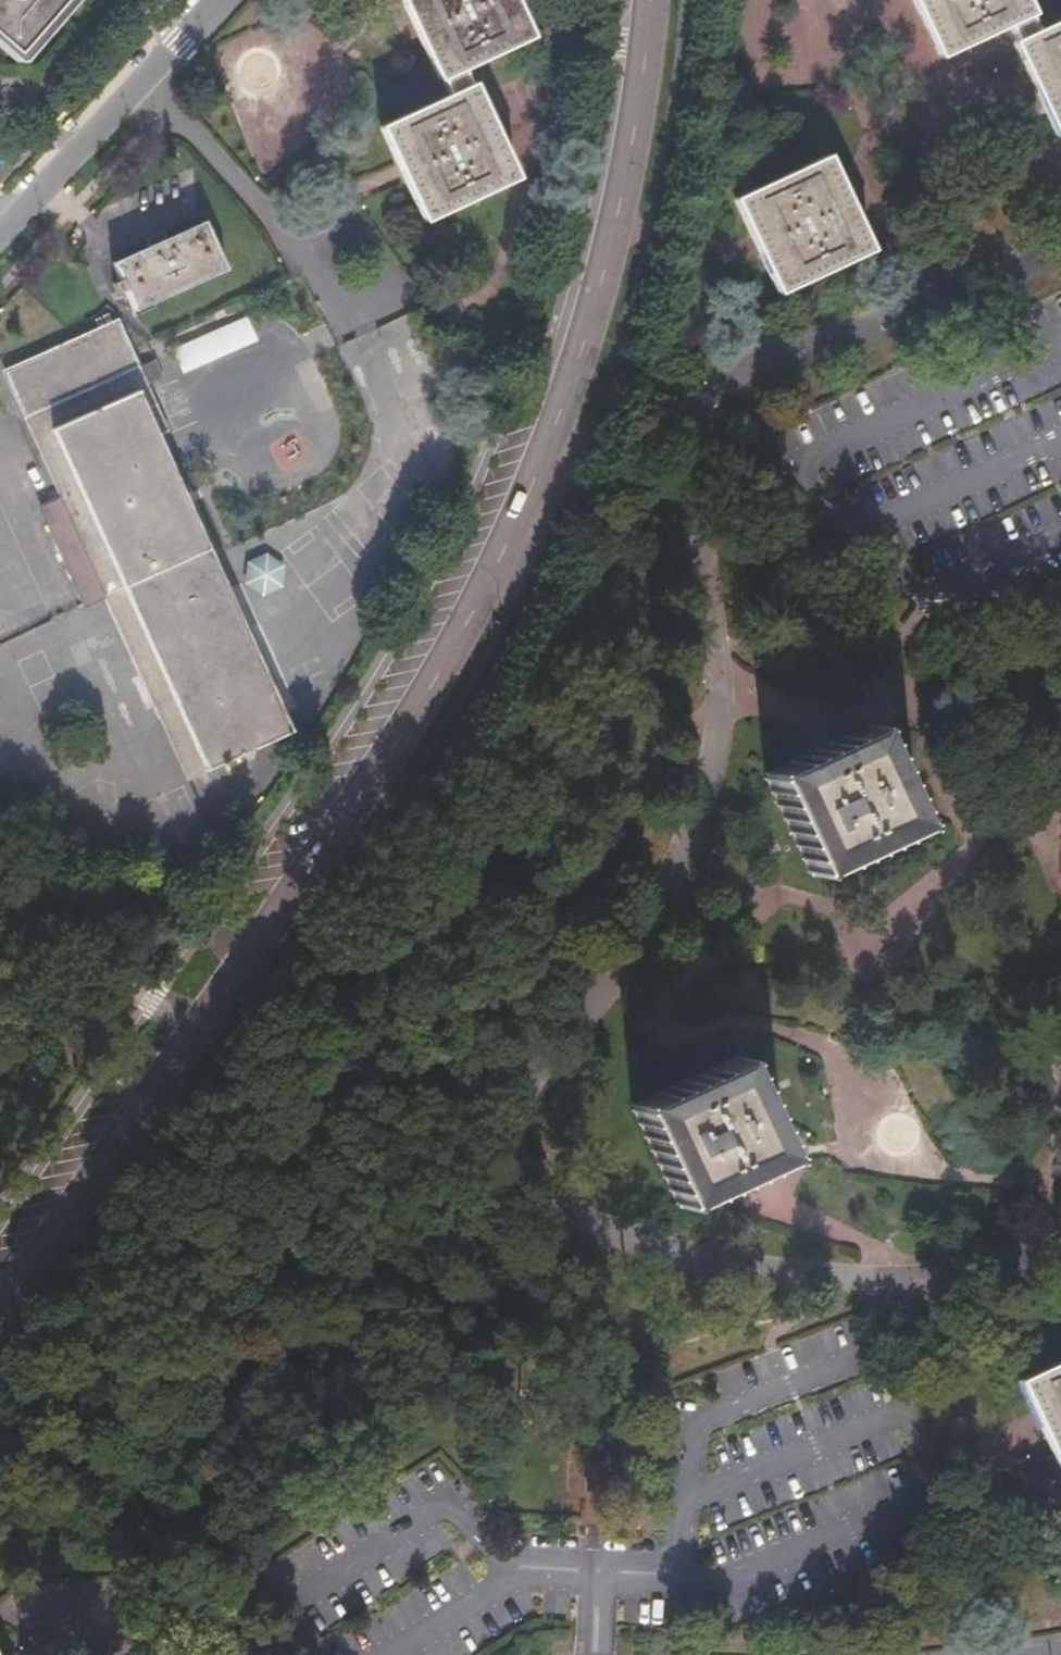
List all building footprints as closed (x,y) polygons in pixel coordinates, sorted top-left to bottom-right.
[(16,52),(61,0),(0,0),(0,38),(16,52)] [(500,0),(416,0),(445,65),(515,32),(500,0)] [(1011,0),(927,0),(946,40),(1015,8),(1011,0)] [(1026,41),(1060,115),(1060,25),(1026,41)] [(499,172),(463,96),(395,129),(430,205),(499,172)] [(853,245),(816,168),(748,200),(785,277),(853,245)] [(223,269),(204,222),(113,262),(133,309),(223,269)] [(249,313),(175,345),(185,369),(259,338),(249,313)] [(145,384),(137,366),(116,322),(8,373),(64,498),(43,508),(85,602),(106,593),(188,775),(290,729),(205,538),(138,392),(146,387),(145,384)] [(154,358),(137,366),(145,384),(162,375),(154,358)] [(247,558),(256,592),(286,584),(278,550),(247,558)] [(917,822),(870,724),(765,774),(812,873),(917,822)] [(779,1153),(736,1059),(635,1103),(679,1199),(779,1153)] [(1035,1378),(1060,1438),(1060,1366),(1035,1378)]
